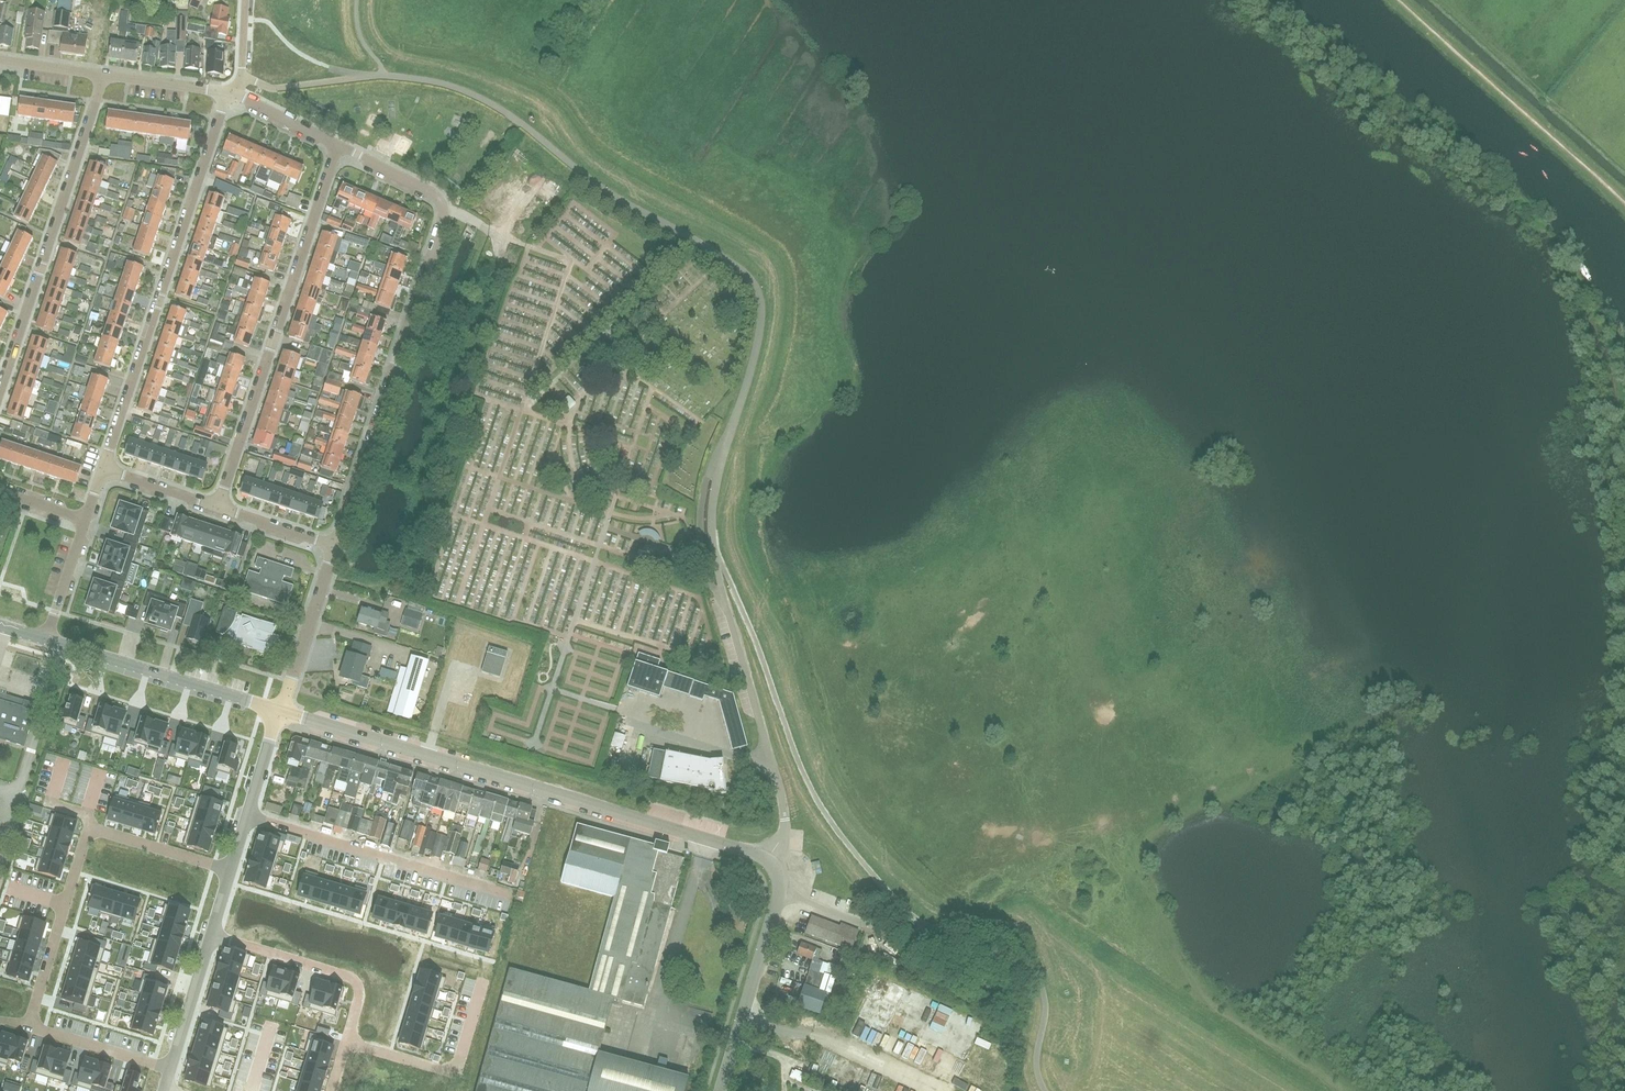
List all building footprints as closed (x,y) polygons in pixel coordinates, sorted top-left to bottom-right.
[(83,12),(85,1),(81,0),(74,0),(72,11),(83,12)] [(9,5),(1,3),(0,6),(0,22),(5,23),(9,5)] [(204,37),(217,40),(218,34),(226,35),(227,31),(228,31),(230,18),(226,18),(228,8),(216,6),(214,15),(213,15),(211,27),(206,26),(205,34),(204,37)] [(22,24),(25,8),(20,7),(19,12),(18,12),(16,23),(22,24)] [(26,29),(30,29),(27,47),(40,49),(45,12),(29,9),(26,29)] [(53,30),(68,32),(71,13),(55,11),(53,30)] [(126,33),(128,24),(127,24),(129,12),(121,11),(118,31),(126,33)] [(176,30),(167,30),(167,40),(176,40),(176,42),(186,42),(187,18),(176,18),(176,30)] [(8,28),(9,25),(0,24),(0,27),(0,30),(0,31),(0,46),(12,48),(15,29),(8,28)] [(128,24),(126,33),(136,34),(137,25),(128,24)] [(197,25),(196,32),(205,34),(206,26),(197,25)] [(153,38),(154,29),(147,28),(146,37),(153,38)] [(68,32),(53,30),(53,31),(50,30),(49,43),(63,45),(62,53),(86,57),(87,44),(88,36),(68,33),(68,32)] [(123,60),(125,43),(113,41),(110,59),(123,60)] [(158,59),(160,45),(160,42),(153,41),(152,48),(145,48),(143,66),(155,67),(156,59),(158,59)] [(206,41),(206,50),(221,51),(222,44),(215,44),(215,42),(206,41)] [(125,43),(123,60),(137,63),(140,45),(125,43)] [(162,47),(161,68),(176,68),(177,48),(162,47)] [(200,50),(187,49),(186,68),(199,69),(200,50)] [(208,52),(207,73),(224,74),(225,53),(208,52)] [(33,119),(35,100),(22,98),(19,117),(33,119)] [(10,120),(12,102),(0,100),(0,102),(0,119),(10,120)] [(49,102),(35,100),(33,119),(46,120),(49,102)] [(62,104),(49,102),(46,120),(59,122),(62,104)] [(76,106),(62,104),(59,122),(74,124),(76,106)] [(121,132),(123,112),(110,110),(107,130),(121,132)] [(137,114),(123,112),(121,132),(134,134),(137,114)] [(150,116),(137,114),(134,134),(148,135),(150,116)] [(150,116),(148,135),(161,137),(164,118),(150,116)] [(164,118),(161,137),(175,139),(178,120),(164,118)] [(192,122),(178,120),(175,139),(189,141),(192,122)] [(42,141),(43,141),(44,134),(30,132),(28,145),(41,147),(42,141)] [(236,156),(243,140),(231,135),(224,150),(221,156),(227,159),(229,156),(235,158),(236,156)] [(255,145),(243,140),(236,156),(248,161),(255,145)] [(116,157),(118,145),(111,145),(110,149),(99,148),(98,155),(116,157)] [(118,145),(116,157),(130,159),(131,147),(118,145)] [(248,161),(242,174),(249,177),(254,163),(260,166),(267,151),(255,145),(248,161)] [(37,169),(53,176),(59,164),(58,163),(62,156),(50,150),(40,149),(37,154),(43,157),(37,169)] [(260,166),(254,179),(262,183),(267,173),(265,172),(266,169),(273,171),(279,156),(267,151),(260,166)] [(285,177),(292,159),(287,157),(286,159),(279,156),(273,171),(269,180),(281,185),(283,182),(285,177)] [(283,182),(281,185),(278,194),(284,196),(291,179),(298,182),(305,167),(292,161),(293,159),(292,159),(285,177),(283,182)] [(233,161),(229,172),(227,175),(233,177),(239,163),(233,161)] [(87,176),(102,181),(107,168),(91,163),(87,176)] [(159,176),(155,189),(171,194),(175,181),(173,181),(177,169),(162,167),(159,176)] [(229,172),(217,168),(214,175),(226,179),(227,175),(229,172)] [(37,169),(32,181),(47,188),(53,176),(37,169)] [(87,176),(83,188),(98,194),(106,196),(105,197),(118,201),(120,195),(107,191),(108,190),(100,187),(102,181),(87,176)] [(108,183),(119,187),(120,181),(110,178),(108,183)] [(47,188),(32,181),(26,193),(41,200),(47,188)] [(349,204),(356,188),(344,183),(338,199),(337,198),(333,208),(339,210),(343,201),(349,204)] [(259,187),(253,185),(250,191),(257,193),(259,187)] [(83,188),(79,201),(94,206),(98,194),(83,188)] [(368,194),(356,188),(349,204),(362,209),(368,194)] [(155,189),(151,201),(167,207),(171,194),(155,189)] [(227,192),(216,189),(214,194),(225,198),(227,192)] [(263,197),(271,200),(273,195),(265,191),(263,197)] [(214,194),(209,192),(205,205),(221,211),(225,198),(214,194)] [(41,200),(26,193),(20,204),(35,212),(41,200)] [(287,199),(300,204),(302,197),(290,193),(287,199)] [(381,199),(368,194),(362,209),(373,214),(374,215),(381,199)] [(270,202),(257,198),(255,205),(268,208),(270,202)] [(298,209),(300,204),(287,199),(285,205),(298,209)] [(374,215),(373,214),(368,227),(375,230),(381,217),(386,220),(393,204),(381,199),(374,215)] [(79,201),(74,214),(90,219),(94,206),(79,201)] [(151,201),(146,214),(163,219),(167,207),(151,201)] [(35,212),(20,204),(14,216),(29,224),(35,212)] [(112,207),(102,204),(100,209),(110,212),(112,207)] [(406,209),(393,204),(386,220),(399,225),(406,209)] [(205,205),(201,218),(217,223),(221,211),(205,205)] [(131,209),(126,207),(125,211),(122,219),(132,222),(136,210),(131,209)] [(425,207),(422,214),(430,217),(430,215),(430,213),(429,210),(428,208),(425,207)] [(239,212),(229,208),(227,213),(238,217),(239,212)] [(399,225),(393,238),(390,245),(403,249),(405,242),(398,240),(401,233),(402,233),(404,228),(412,231),(413,226),(417,228),(418,223),(415,222),(418,215),(406,209),(399,225)] [(273,229),(288,234),(293,221),(278,216),(279,213),(272,211),(269,219),(275,221),(273,229)] [(74,214),(70,227),(86,232),(102,237),(103,232),(94,229),(94,228),(88,226),(90,219),(74,214)] [(163,219),(146,214),(142,226),(159,231),(163,219)] [(362,224),(365,217),(359,215),(356,222),(362,224)] [(96,221),(106,225),(108,220),(97,216),(96,221)] [(342,221),(329,216),(326,223),(339,228),(342,221)] [(201,218),(197,231),(213,236),(217,223),(201,218)] [(223,226),(233,229),(235,224),(224,221),(223,226)] [(248,227),(258,230),(260,225),(250,221),(248,227)] [(345,221),(342,229),(352,233),(355,225),(345,221)] [(13,243),(28,251),(34,238),(24,234),(27,228),(22,226),(19,231),(13,243)] [(159,231),(142,226),(138,238),(155,244),(159,231)] [(86,232),(70,227),(66,240),(82,245),(86,232)] [(288,234),(273,229),(267,227),(265,232),(271,234),(269,241),(284,247),(288,234)] [(111,237),(112,229),(104,229),(103,237),(111,237)] [(197,231),(193,244),(208,249),(213,251),(217,238),(212,236),(213,236),(197,231)] [(325,232),(320,246),(338,253),(343,239),(339,237),(325,232)] [(233,244),(240,246),(240,245),(239,245),(241,240),(220,233),(219,239),(233,243),(233,244)] [(369,241),(347,233),(345,240),(367,248),(369,241)] [(383,234),(380,241),(390,245),(393,238),(383,234)] [(269,241),(252,236),(250,242),(267,247),(264,254),(264,255),(280,259),(284,247),(269,241)] [(155,244),(138,238),(134,251),(150,257),(155,244)] [(87,247),(97,250),(99,245),(89,242),(87,247)] [(28,251),(13,243),(7,255),(22,262),(28,251)] [(193,244),(188,256),(204,261),(204,262),(223,268),(224,263),(216,260),(216,259),(206,256),(208,249),(193,244)] [(240,246),(233,244),(229,256),(236,258),(240,246)] [(375,262),(404,272),(409,259),(400,256),(402,252),(380,245),(377,255),(391,259),(388,266),(375,261),(375,262)] [(338,253),(320,246),(316,259),(330,264),(334,266),(338,253)] [(63,250),(58,263),(74,268),(78,255),(63,250)] [(264,255),(264,254),(257,252),(256,258),(263,260),(260,267),(276,272),(280,259),(264,255)] [(22,262),(7,255),(1,267),(16,274),(22,262)] [(188,256),(184,269),(200,274),(200,275),(217,280),(218,275),(201,270),(204,262),(204,261),(188,256)] [(236,264),(249,269),(251,262),(238,257),(236,264)] [(316,259),(311,272),(325,277),(331,278),(333,272),(328,270),(330,264),(316,259)] [(404,272),(375,262),(375,263),(366,260),(363,268),(367,269),(368,265),(373,267),(386,272),(384,280),(400,285),(404,272)] [(351,271),(358,274),(362,264),(351,261),(348,270),(351,271)] [(124,275),(140,281),(145,268),(128,262),(124,275)] [(74,268),(58,263),(54,276),(70,281),(74,268)] [(80,270),(90,274),(92,268),(81,265),(80,270)] [(1,267),(0,269),(0,281),(10,286),(16,274),(1,267)] [(248,271),(235,267),(233,274),(246,278),(248,271)] [(200,274),(184,269),(180,282),(196,287),(200,275),(200,274)] [(351,271),(347,284),(354,287),(358,274),(351,271)] [(367,284),(370,274),(362,271),(359,282),(367,284)] [(311,272),(307,285),(321,290),(326,291),(327,286),(323,284),(325,277),(311,272)] [(124,275),(120,288),(136,293),(140,281),(124,275)] [(54,276),(50,288),(65,294),(70,281),(54,276)] [(252,291),(268,296),(272,284),(256,279),(250,277),(249,281),(244,280),(242,288),(252,291)] [(87,281),(77,278),(75,283),(86,287),(87,281)] [(329,285),(342,289),(344,283),(331,279),(329,285)] [(400,285),(384,280),(380,290),(358,284),(358,285),(396,297),(400,285)] [(0,281),(0,297),(4,299),(10,286),(0,281)] [(196,287),(180,282),(176,295),(191,300),(196,287)] [(354,287),(347,284),(343,297),(350,299),(354,287)] [(202,290),(212,293),(214,288),(203,285),(202,290)] [(307,285),(303,298),(317,303),(321,304),(323,299),(318,298),(321,290),(307,285)] [(396,297),(358,285),(356,290),(378,297),(375,305),(392,310),(393,311),(396,302),(394,302),(396,297)] [(252,291),(242,288),(235,286),(234,291),(250,296),(248,304),(263,309),(268,296),(252,291)] [(65,294),(50,288),(46,301),(61,306),(65,294)] [(120,288),(115,301),(132,306),(136,293),(120,288)] [(71,296),(81,299),(83,294),(73,291),(71,296)] [(198,302),(208,306),(210,301),(199,297),(198,302)] [(303,298),(299,310),(313,315),(317,303),(303,298)] [(346,312),(349,301),(342,299),(339,310),(346,312)] [(224,300),(221,309),(227,311),(230,302),(224,300)] [(61,306),(46,301),(42,314),(57,319),(61,306)] [(115,301),(111,313),(128,318),(132,306),(115,301)] [(67,309),(77,312),(79,307),(69,303),(67,309)] [(263,309),(248,304),(248,305),(242,303),(238,315),(259,322),(263,309)] [(354,325),(383,335),(388,322),(373,317),(373,316),(371,315),(373,311),(360,306),(356,318),(370,322),(367,329),(354,325)] [(168,320),(183,325),(188,312),(172,307),(168,320)] [(3,326),(9,313),(0,309),(0,324),(3,326)] [(218,318),(224,320),(227,312),(221,310),(218,318)] [(313,315),(299,310),(294,324),(316,331),(317,331),(320,332),(322,326),(317,324),(319,317),(313,315)] [(89,319),(89,320),(92,321),(92,320),(97,322),(99,314),(91,311),(89,319)] [(128,318),(111,313),(107,326),(124,331),(128,318)] [(57,319),(42,314),(37,327),(53,332),(57,319)] [(238,315),(234,327),(240,329),(240,330),(255,335),(259,322),(238,315)] [(63,321),(73,325),(75,319),(64,316),(63,321)] [(168,320),(163,332),(179,338),(183,325),(168,320)] [(541,335),(544,324),(528,320),(525,332),(541,335)] [(189,327),(200,330),(201,325),(191,322),(189,327)] [(316,331),(294,324),(290,337),(304,342),(306,335),(314,338),(316,331)] [(383,335),(354,325),(352,330),(365,334),(363,342),(379,347),(383,335)] [(107,326),(103,338),(119,344),(124,331),(107,326)] [(240,329),(234,327),(229,326),(227,332),(237,336),(235,343),(251,348),(255,335),(240,330),(240,329)] [(77,327),(75,334),(81,336),(83,329),(77,327)] [(58,334),(69,338),(71,332),(60,329),(58,334)] [(331,329),(330,335),(338,338),(339,332),(331,329)] [(163,332),(159,345),(175,350),(179,338),(163,332)] [(213,333),(211,341),(233,348),(235,343),(225,339),(226,337),(213,333)] [(197,338),(187,334),(185,340),(195,343),(197,338)] [(363,342),(341,335),(339,341),(361,348),(359,354),(337,347),(375,360),(379,347),(363,342)] [(34,338),(30,351),(45,356),(49,343),(34,338)] [(119,344),(103,338),(99,351),(115,356),(119,344)] [(233,348),(211,341),(208,349),(220,353),(221,350),(231,353),(233,348)] [(159,345),(155,357),(171,363),(175,350),(159,345)] [(333,352),(311,345),(309,352),(330,359),(333,352)] [(200,357),(202,348),(195,346),(193,355),(200,357)] [(181,353),(191,356),(193,351),(182,347),(181,353)] [(375,360),(337,347),(335,353),(357,359),(355,366),(341,362),(341,363),(354,367),(371,373),(375,360)] [(45,356),(30,351),(26,363),(41,368),(45,356)] [(115,356),(99,351),(95,363),(111,368),(115,356)] [(63,356),(52,352),(51,357),(61,360),(63,356)] [(285,352),(280,366),(296,371),(301,357),(285,352)] [(330,359),(309,352),(307,358),(329,365),(330,359)] [(247,359),(231,353),(230,359),(219,356),(217,363),(227,366),(227,367),(243,372),(247,359)] [(89,358),(78,355),(76,361),(87,365),(89,358)] [(155,357),(151,370),(167,376),(171,363),(155,357)] [(210,361),(204,359),(200,371),(206,373),(210,361)] [(177,365),(187,369),(189,364),(178,360),(177,365)] [(41,368),(26,363),(21,376),(37,381),(41,368)] [(371,373),(354,367),(341,363),(339,369),(353,373),(350,380),(367,385),(371,373)] [(47,370),(57,374),(59,368),(48,365),(47,370)] [(85,368),(75,365),(72,374),(83,377),(85,368)] [(280,366),(276,379),(292,384),(296,371),(280,366)] [(243,372),(227,367),(223,379),(239,384),(243,372)] [(167,376),(151,370),(146,383),(162,388),(167,376)] [(206,373),(200,371),(196,384),(202,386),(206,373)] [(327,379),(343,384),(343,383),(341,383),(343,376),(329,372),(327,379)] [(173,378),(183,382),(185,376),(174,373),(173,378)] [(89,387),(105,393),(110,380),(93,375),(89,387)] [(37,381),(21,376),(17,389),(32,394),(37,381)] [(42,383),(53,386),(54,381),(44,378),(42,383)] [(223,379),(219,392),(234,397),(239,384),(223,379)] [(276,379),(272,392),(288,397),(294,399),(296,393),(290,391),(292,384),(276,379)] [(320,397),(320,398),(358,410),(361,411),(361,410),(363,403),(361,402),(363,397),(347,392),(341,390),(343,384),(327,379),(323,391),(339,396),(340,396),(345,398),(343,404),(320,397)] [(162,388),(146,383),(142,396),(158,401),(158,402),(174,407),(176,402),(166,399),(166,398),(160,396),(162,388)] [(193,385),(188,383),(184,396),(189,398),(193,385)] [(192,397),(197,398),(201,386),(196,384),(192,397)] [(105,393),(89,387),(85,400),(101,405),(105,393)] [(17,389),(13,401),(28,406),(32,394),(17,389)] [(219,392),(211,389),(207,401),(215,404),(214,405),(230,410),(234,397),(219,392)] [(38,396),(48,399),(50,394),(40,391),(38,396)] [(272,392),(267,405),(283,411),(283,410),(288,411),(290,406),(285,404),(288,397),(272,392)] [(158,401),(142,396),(138,409),(154,414),(158,402),(158,401)] [(566,413),(576,404),(570,396),(559,405),(566,413)] [(197,398),(192,397),(190,403),(200,406),(201,403),(209,405),(206,415),(206,416),(206,417),(226,423),(230,410),(214,405),(215,404),(207,401),(207,402),(197,399),(197,398)] [(317,400),(310,398),(308,403),(315,406),(317,400)] [(358,410),(320,398),(318,403),(341,410),(339,416),(323,412),(322,413),(354,423),(358,410)] [(101,405),(85,400),(81,412),(97,418),(101,405)] [(28,406),(13,401),(9,415),(24,420),(28,406)] [(47,406),(36,403),(34,409),(45,412),(47,406)] [(283,411),(267,405),(263,419),(279,424),(283,411)] [(160,416),(170,420),(172,414),(162,411),(160,416)] [(304,411),(302,417),(310,420),(312,413),(304,411)] [(81,412),(77,425),(93,430),(97,418),(81,412)] [(321,425),(320,426),(350,436),(354,423),(322,413),(321,418),(337,422),(334,429),(321,425)] [(30,421),(40,425),(42,420),(32,416),(30,421)] [(226,423),(206,417),(202,429),(222,435),(226,423)] [(310,420),(302,417),(299,430),(307,432),(310,420)] [(279,424),(263,419),(259,431),(274,437),(279,424)] [(19,437),(23,425),(23,424),(13,420),(10,428),(14,429),(12,435),(19,437)] [(28,426),(23,425),(19,437),(25,439),(27,434),(26,433),(28,426)] [(93,430),(77,425),(72,437),(89,443),(93,430)] [(146,437),(149,427),(145,425),(141,435),(146,437)] [(316,438),(346,448),(350,436),(320,426),(319,431),(332,435),(330,442),(316,438)] [(45,446),(47,440),(49,433),(36,428),(34,436),(40,438),(39,443),(45,446)] [(159,440),(162,431),(157,429),(154,439),(159,440)] [(274,437),(259,431),(254,444),(270,449),(274,437)] [(171,445),(175,435),(170,433),(166,444),(171,445)] [(184,450),(188,439),(182,437),(179,448),(184,450)] [(295,444),(302,446),(304,440),(296,437),(295,443),(295,444)] [(346,448),(316,438),(315,444),(328,448),(326,455),(315,451),(315,452),(342,461),(346,448)] [(139,458),(144,443),(131,439),(126,454),(139,458)] [(210,458),(215,443),(203,439),(201,447),(207,449),(205,457),(210,458)] [(17,445),(3,440),(0,450),(0,460),(11,463),(17,445)] [(197,454),(200,444),(195,442),(192,452),(197,454)] [(157,447),(144,443),(139,458),(152,462),(157,447)] [(303,449),(314,452),(314,451),(315,446),(305,443),(303,449)] [(494,446),(485,443),(470,489),(478,492),(487,466),(488,466),(494,446)] [(30,449),(17,445),(11,463),(24,467),(30,449)] [(170,451),(157,447),(152,462),(164,467),(170,451)] [(30,449),(24,467),(37,472),(43,454),(30,449)] [(314,452),(303,449),(302,455),(312,458),(314,452)] [(182,456),(170,451),(164,467),(177,471),(182,456)] [(297,459),(275,452),(272,460),(294,467),(297,459)] [(342,461),(315,452),(313,459),(323,463),(322,468),(338,473),(342,461)] [(43,454),(37,472),(50,476),(56,458),(43,454)] [(182,456),(177,471),(190,475),(195,460),(182,456)] [(506,460),(497,457),(492,472),(501,475),(506,460)] [(56,458),(50,476),(63,480),(69,462),(56,458)] [(262,475),(267,460),(262,459),(257,473),(262,475)] [(208,464),(195,460),(190,475),(203,480),(208,464)] [(297,467),(311,471),(313,464),(300,460),(297,467)] [(82,466),(69,462),(63,480),(76,485),(82,466)] [(274,480),(278,469),(273,468),(269,478),(274,480)] [(287,484),(290,474),(286,472),(282,482),(287,484)] [(300,489),(303,478),(298,476),(295,487),(300,489)] [(255,497),(260,482),(247,477),(242,493),(255,497)] [(312,493),(316,482),(310,481),(307,491),(312,493)] [(272,486),(260,482),(255,497),(267,501),(272,486)] [(325,497),(328,487),(323,485),(320,495),(325,497)] [(285,490),(272,486),(267,501),(280,506),(285,490)] [(285,490),(280,506),(293,510),(298,494),(285,490)] [(311,499),(298,494),(293,510),(306,514),(311,499)] [(311,499),(306,514),(319,518),(324,503),(311,499)] [(119,505),(118,505),(115,515),(145,525),(149,512),(120,503),(119,505)] [(138,544),(145,525),(115,515),(111,526),(114,526),(113,529),(128,534),(126,540),(138,544)] [(160,529),(166,532),(170,518),(164,516),(160,529)] [(178,516),(177,520),(170,518),(166,532),(172,534),(172,536),(183,540),(189,520),(178,516)] [(200,523),(189,520),(183,540),(193,543),(200,523)] [(210,526),(200,523),(193,543),(204,547),(210,526)] [(221,530),(210,526),(204,547),(202,552),(213,555),(221,530)] [(476,563),(483,531),(471,528),(461,568),(466,569),(468,562),(476,563)] [(232,534),(221,530),(213,555),(224,559),(226,554),(232,534)] [(654,540),(654,541),(660,540),(660,539),(659,538),(659,537),(658,536),(658,535),(657,534),(656,533),(655,532),(654,531),(653,531),(652,531),(652,530),(651,530),(650,530),(649,530),(648,530),(646,530),(645,530),(644,530),(642,531),(641,531),(640,532),(639,533),(642,537),(643,537),(644,536),(645,536),(646,536),(647,536),(648,536),(649,537),(650,537),(651,537),(651,538),(652,539),(653,539),(654,540)] [(242,542),(243,537),(232,534),(226,554),(236,557),(237,555),(244,557),(248,544),(242,542)] [(132,564),(138,544),(126,540),(124,546),(109,542),(108,544),(105,543),(102,554),(132,564)] [(484,580),(496,544),(486,541),(475,577),(484,580)] [(501,573),(510,548),(500,545),(492,570),(501,573)] [(125,583),(132,564),(102,554),(98,564),(100,565),(99,567),(114,572),(112,578),(125,583)] [(259,596),(266,598),(287,605),(288,601),(290,601),(294,586),(283,582),(285,576),(292,578),(295,570),(259,558),(256,567),(263,569),(261,575),(250,571),(243,591),(259,596)] [(170,565),(157,560),(155,568),(168,572),(170,565)] [(187,563),(186,567),(183,574),(194,578),(198,567),(187,563)] [(183,574),(186,567),(175,564),(173,571),(183,574)] [(218,578),(207,574),(205,581),(215,585),(218,578)] [(94,582),(92,582),(89,592),(119,602),(125,583),(112,578),(110,585),(95,580),(94,582)] [(115,615),(119,602),(89,592),(86,603),(87,603),(86,606),(115,615)] [(147,625),(158,629),(167,599),(148,593),(144,606),(150,608),(145,623),(148,624),(147,625)] [(187,605),(167,599),(158,629),(168,632),(169,631),(171,632),(173,625),(176,617),(182,619),(187,605)] [(204,603),(191,599),(184,622),(191,624),(187,638),(203,643),(210,621),(200,617),(204,603)] [(141,606),(135,604),(134,607),(129,606),(125,616),(137,620),(141,606)] [(238,612),(225,608),(217,633),(221,634),(223,635),(226,633),(229,631),(236,635),(234,643),(252,649),(269,655),(269,654),(267,653),(270,645),(276,647),(280,636),(274,634),(276,626),(278,627),(278,626),(262,620),(262,621),(243,615),(242,616),(237,615),(237,614),(238,612)] [(362,608),(358,623),(374,628),(373,633),(387,637),(391,623),(387,621),(390,613),(381,610),(380,614),(362,608)] [(421,622),(423,614),(406,608),(403,617),(421,622)] [(347,660),(341,677),(353,680),(352,684),(367,689),(370,678),(361,675),(366,659),(368,660),(372,647),(355,642),(352,654),(349,653),(348,654),(346,654),(345,659),(347,660)] [(508,651),(490,646),(482,671),(501,677),(508,651)] [(434,658),(440,660),(444,650),(437,648),(434,658)] [(638,653),(636,662),(658,669),(660,660),(638,653)] [(411,719),(428,661),(412,657),(395,715),(411,719)] [(627,688),(660,698),(668,672),(636,662),(627,688)] [(694,681),(689,696),(703,701),(705,696),(719,701),(733,750),(748,746),(734,693),(694,681)] [(25,746),(37,705),(30,702),(29,705),(26,704),(26,703),(25,701),(0,693),(0,738),(25,746)] [(65,710),(62,718),(64,719),(63,724),(76,728),(82,730),(86,718),(80,716),(85,700),(71,696),(67,710),(65,710)] [(89,719),(86,731),(92,733),(105,737),(113,709),(100,705),(95,721),(89,719)] [(113,709),(105,737),(118,741),(116,746),(122,748),(128,730),(122,729),(127,712),(115,708),(114,709),(113,709)] [(131,731),(127,744),(133,746),(134,743),(147,747),(155,722),(142,718),(137,733),(131,731)] [(147,747),(146,749),(159,753),(159,754),(166,756),(169,743),(163,741),(168,724),(156,721),(156,722),(155,722),(147,747)] [(173,744),(169,757),(175,758),(189,762),(189,759),(197,734),(195,734),(196,733),(184,729),(179,746),(173,744)] [(197,734),(189,759),(202,763),(201,766),(207,768),(211,756),(205,754),(210,738),(197,734)] [(305,757),(310,741),(297,737),(292,740),(287,758),(300,762),(302,756),(305,757)] [(322,745),(310,741),(305,757),(302,769),(299,779),(307,781),(311,766),(316,767),(317,760),(322,745)] [(213,756),(207,777),(214,779),(217,770),(230,775),(232,770),(234,770),(237,761),(235,761),(239,747),(225,743),(220,758),(213,756)] [(315,782),(322,785),(334,748),(322,745),(317,760),(321,762),(315,782)] [(345,751),(334,748),(322,785),(322,788),(328,790),(331,783),(335,771),(339,772),(345,751)] [(345,751),(339,772),(337,780),(348,783),(356,755),(345,751)] [(712,761),(666,752),(661,781),(715,792),(715,794),(726,794),(724,764),(724,763),(723,759),(712,760),(712,761)] [(368,758),(356,755),(348,783),(344,794),(356,798),(361,783),(368,758)] [(379,762),(368,758),(361,783),(371,787),(379,762)] [(382,780),(386,781),(391,765),(379,762),(371,787),(369,793),(374,795),(377,784),(380,786),(382,780)] [(392,803),(402,769),(391,765),(386,781),(383,793),(389,794),(387,802),(392,803)] [(299,779),(302,769),(291,766),(286,785),(296,788),(296,787),(299,779)] [(402,769),(392,803),(397,805),(400,795),(407,797),(414,772),(402,769)] [(154,771),(152,777),(159,779),(160,773),(154,771)] [(420,807),(429,777),(418,773),(411,795),(415,797),(413,805),(420,807)] [(441,780),(429,777),(420,807),(427,809),(428,806),(433,807),(441,780)] [(128,779),(125,787),(132,789),(133,787),(134,781),(128,779)] [(452,784),(441,780),(433,807),(444,811),(452,784)] [(464,787),(452,784),(444,811),(455,815),(457,808),(459,803),(464,787)] [(149,785),(147,791),(154,794),(156,787),(149,785)] [(204,785),(202,792),(218,797),(220,790),(204,785)] [(154,794),(153,796),(160,798),(162,789),(156,787),(154,794)] [(464,787),(459,803),(465,805),(463,810),(469,812),(475,790),(464,787)] [(487,794),(475,790),(469,812),(468,815),(479,818),(479,817),(487,794)] [(498,797),(487,794),(479,817),(486,819),(484,827),(488,828),(491,820),(498,797)] [(116,795),(109,820),(121,824),(127,804),(128,804),(129,799),(116,795)] [(176,797),(174,803),(181,805),(184,806),(185,800),(176,797)] [(198,797),(194,809),(219,817),(223,804),(198,797)] [(509,800),(498,797),(491,820),(502,823),(504,816),(509,800)] [(521,804),(509,800),(504,816),(508,817),(501,841),(509,843),(511,836),(521,804)] [(310,814),(313,804),(306,801),(302,812),(310,814)] [(138,807),(132,827),(143,830),(150,808),(151,805),(139,802),(138,807)] [(340,810),(329,807),(324,822),(335,826),(342,803),(340,810)] [(350,805),(342,803),(335,826),(347,829),(348,825),(345,824),(350,805)] [(30,804),(28,810),(34,812),(36,806),(30,804)] [(127,804),(121,824),(132,827),(138,807),(128,804),(127,804)] [(532,807),(521,804),(511,836),(516,838),(518,831),(530,834),(533,823),(528,821),(532,807)] [(267,806),(266,811),(278,815),(280,809),(267,806)] [(150,808),(143,830),(155,834),(158,825),(160,825),(160,824),(159,824),(162,812),(150,808)] [(194,809),(191,820),(216,828),(216,827),(219,817),(194,809)] [(321,826),(325,816),(315,812),(312,822),(321,826)] [(52,814),(48,827),(51,828),(51,827),(73,834),(77,821),(52,814)] [(348,825),(347,829),(357,833),(361,818),(351,815),(348,825)] [(370,837),(380,840),(387,820),(376,817),(374,822),(370,837)] [(191,820),(187,832),(212,839),(212,840),(213,840),(217,828),(216,827),(216,828),(191,820)] [(410,842),(416,823),(404,820),(398,838),(410,842)] [(374,822),(369,821),(364,835),(370,837),(374,822)] [(685,858),(659,851),(655,845),(578,823),(562,882),(615,897),(589,991),(510,969),(477,1090),(684,1090),(688,1076),(598,1051),(611,1004),(620,1007),(622,1000),(644,1006),(650,981),(651,981),(685,858)] [(166,825),(164,832),(172,834),(174,828),(168,826),(166,825)] [(426,830),(427,827),(419,825),(411,852),(418,854),(420,847),(421,848),(424,837),(426,830)] [(48,837),(48,838),(70,845),(70,844),(73,834),(51,827),(51,828),(48,837)] [(395,834),(384,831),(380,845),(391,848),(395,834)] [(443,852),(455,855),(462,835),(449,831),(447,836),(446,844),(443,852)] [(469,832),(463,831),(462,835),(455,855),(455,856),(465,859),(469,844),(466,843),(469,832)] [(187,832),(183,844),(209,852),(212,840),(212,839),(187,832)] [(260,834),(256,847),(279,854),(281,855),(287,836),(274,832),(273,838),(260,834)] [(474,851),(480,854),(486,837),(481,836),(479,835),(474,851)] [(45,837),(42,848),(44,849),(67,855),(67,856),(68,856),(72,844),(70,844),(70,845),(48,838),(48,837),(45,837)] [(434,840),(424,837),(421,848),(431,851),(434,840)] [(446,844),(434,840),(431,851),(430,855),(441,859),(443,852),(446,844)] [(253,857),(253,858),(275,865),(279,854),(256,847),(253,857)] [(41,859),(64,866),(67,856),(67,855),(44,849),(41,859)] [(21,853),(19,859),(27,862),(29,856),(21,853)] [(468,870),(475,871),(477,855),(470,854),(468,870)] [(252,857),(248,870),(249,870),(249,869),(270,875),(269,876),(272,877),(275,865),(253,858),(253,857),(252,857)] [(487,872),(491,860),(482,857),(478,869),(487,872)] [(39,858),(35,871),(60,879),(64,866),(41,859),(39,858)] [(501,871),(500,871),(500,872),(510,875),(508,882),(515,884),(520,866),(504,861),(501,871)] [(500,872),(500,871),(491,868),(489,875),(498,878),(500,872)] [(249,870),(246,882),(266,888),(269,876),(270,875),(249,869),(249,870)] [(306,871),(299,896),(311,900),(317,877),(318,877),(319,875),(306,871)] [(317,877),(311,900),(320,903),(327,880),(318,877),(317,877)] [(327,880),(320,903),(330,906),(336,883),(327,880)] [(336,883),(330,906),(339,908),(346,886),(336,883)] [(346,886),(339,908),(348,911),(355,888),(346,886)] [(355,888),(348,911),(360,915),(368,889),(355,886),(355,888)] [(91,898),(88,907),(100,911),(101,911),(107,891),(94,887),(91,896),(90,896),(89,897),(91,898)] [(522,906),(526,892),(519,890),(514,904),(522,906)] [(100,911),(99,913),(111,917),(118,894),(107,891),(101,911),(100,911)] [(118,894),(111,917),(122,920),(123,917),(122,917),(128,897),(118,894)] [(380,896),(373,919),(385,922),(391,902),(392,902),(392,900),(380,896)] [(128,897),(122,917),(123,917),(135,921),(141,901),(128,897)] [(391,902),(385,922),(394,925),(395,925),(401,905),(400,905),(392,902),(391,902)] [(394,925),(394,926),(406,929),(406,928),(405,928),(412,905),(401,902),(400,905),(401,905),(395,925),(394,925)] [(165,904),(161,917),(164,918),(164,917),(187,924),(191,912),(165,904)] [(412,905),(405,928),(406,928),(415,931),(421,911),(422,908),(412,905)] [(421,911),(415,931),(427,934),(433,914),(421,911)] [(502,913),(500,920),(507,922),(509,915),(502,913)] [(813,916),(806,932),(851,950),(859,931),(842,924),(841,927),(813,916)] [(21,917),(17,930),(20,931),(20,930),(42,937),(46,925),(21,917)] [(164,918),(161,929),(185,936),(188,924),(187,924),(164,917),(164,918)] [(442,917),(436,937),(448,941),(454,921),(453,920),(442,917)] [(454,921),(448,941),(458,944),(464,921),(454,918),(453,920),(454,921)] [(464,921),(458,944),(467,946),(474,924),(464,921)] [(474,924),(467,946),(476,949),(483,926),(474,924)] [(483,926),(476,949),(488,953),(496,927),(483,924),(483,926)] [(157,940),(180,947),(181,948),(185,936),(161,929),(157,940)] [(20,931),(16,941),(39,948),(42,937),(20,930),(20,931)] [(80,942),(76,955),(101,962),(107,942),(92,937),(90,945),(80,942)] [(155,939),(151,951),(176,958),(180,947),(157,940),(155,939)] [(13,951),(13,952),(36,959),(39,948),(16,941),(13,951)] [(823,951),(803,943),(798,954),(813,960),(812,963),(807,962),(805,967),(811,969),(805,985),(798,1006),(821,1013),(826,997),(827,998),(834,977),(820,972),(823,962),(819,960),(823,951)] [(123,944),(120,952),(129,955),(132,947),(123,944)] [(222,960),(242,966),(242,967),(247,968),(251,955),(226,948),(222,960)] [(11,951),(7,962),(10,963),(33,969),(36,959),(13,952),(13,951),(11,951)] [(145,962),(144,969),(156,972),(158,966),(173,971),(176,958),(151,951),(148,963),(145,962)] [(837,966),(842,968),(847,956),(842,954),(837,966)] [(76,955),(73,965),(98,973),(101,962),(76,955)] [(221,959),(217,972),(218,972),(219,971),(239,978),(239,977),(242,967),(242,966),(222,960),(221,959)] [(10,963),(6,975),(18,979),(18,980),(19,981),(19,979),(29,982),(33,969),(10,963)] [(73,965),(70,976),(95,984),(98,973),(73,965)] [(264,982),(260,994),(266,996),(279,1000),(287,972),(286,972),(287,970),(275,967),(270,984),(264,982)] [(418,982),(418,983),(441,989),(440,990),(443,991),(447,978),(432,974),(432,972),(422,968),(418,982)] [(218,972),(215,983),(238,990),(241,978),(239,977),(239,978),(219,971),(218,972)] [(287,972),(279,1000),(292,1003),(292,1004),(299,1006),(302,993),(296,991),(301,976),(287,972)] [(459,972),(457,978),(463,980),(465,974),(459,972)] [(144,974),(138,993),(141,994),(141,993),(164,1000),(168,988),(155,984),(157,978),(144,974)] [(70,976),(66,987),(92,994),(95,984),(70,976)] [(871,977),(849,1038),(881,1049),(903,989),(871,977)] [(307,994),(303,1007),(309,1009),(322,1012),(330,985),(329,984),(330,983),(318,979),(313,996),(307,994)] [(417,982),(413,993),(415,994),(415,993),(435,999),(435,1000),(437,1001),(440,990),(441,989),(418,983),(418,982),(417,982)] [(215,983),(212,994),(234,1001),(235,1000),(238,990),(215,983)] [(330,985),(322,1012),(336,1016),(341,998),(342,998),(345,990),(343,989),(344,988),(330,985)] [(66,987),(63,999),(75,1003),(73,1009),(86,1013),(92,994),(66,987)] [(449,992),(448,998),(454,1000),(456,994),(449,992)] [(121,993),(119,999),(125,1001),(127,995),(121,993)] [(141,994),(138,1005),(160,1012),(161,1011),(164,1000),(141,993),(141,994)] [(415,994),(412,1003),(432,1009),(432,1008),(435,1000),(435,999),(415,993),(415,994)] [(212,994),(208,1007),(220,1010),(220,1014),(219,1017),(231,1020),(232,1017),(237,1001),(235,1000),(234,1001),(212,994)] [(970,1063),(986,1023),(909,994),(894,1034),(970,1063)] [(412,1003),(409,1012),(429,1018),(429,1019),(432,1019),(435,1009),(432,1008),(432,1009),(412,1003)] [(138,1005),(134,1016),(157,1023),(158,1024),(162,1011),(161,1011),(160,1012),(138,1005)] [(115,1010),(113,1017),(120,1019),(122,1012),(115,1010)] [(409,1012),(406,1022),(426,1028),(426,1027),(429,1019),(429,1018),(409,1012)] [(134,1016),(131,1028),(153,1035),(157,1023),(134,1016)] [(204,1021),(200,1034),(225,1041),(229,1029),(204,1021)] [(406,1022),(403,1031),(426,1038),(429,1028),(426,1027),(426,1028),(406,1022)] [(318,1027),(316,1033),(329,1037),(331,1030),(318,1027)] [(403,1031),(399,1045),(410,1048),(410,1046),(422,1050),(426,1038),(403,1031)] [(8,1065),(9,1060),(16,1038),(15,1037),(15,1036),(3,1033),(0,1043),(0,1063),(8,1065)] [(310,1033),(305,1052),(307,1053),(307,1052),(330,1059),(334,1047),(321,1043),(323,1037),(310,1033)] [(200,1034),(196,1045),(222,1053),(225,1041),(200,1034)] [(16,1038),(9,1060),(22,1064),(21,1070),(27,1072),(31,1059),(25,1057),(29,1042),(16,1038)] [(1003,1049),(979,1040),(960,1090),(987,1090),(1003,1049)] [(193,1056),(218,1064),(222,1053),(196,1045),(193,1056)] [(34,1060),(30,1073),(36,1074),(49,1078),(58,1050),(45,1046),(40,1062),(34,1060)] [(58,1050),(49,1078),(68,1084),(72,1072),(66,1070),(71,1053),(59,1049),(59,1051),(58,1050)] [(915,1049),(909,1064),(916,1066),(922,1051),(915,1049)] [(307,1053),(305,1062),(327,1069),(327,1068),(330,1059),(307,1052),(307,1053)] [(192,1055),(188,1068),(189,1068),(190,1068),(215,1075),(218,1064),(193,1056),(192,1055)] [(434,1055),(433,1061),(439,1063),(441,1057),(434,1055)] [(660,1057),(658,1066),(666,1068),(668,1059),(660,1057)] [(75,1073),(72,1085),(78,1087),(91,1090),(99,1063),(98,1063),(99,1061),(87,1058),(82,1074),(75,1073)] [(305,1062),(301,1072),(324,1079),(324,1080),(325,1080),(329,1068),(327,1068),(327,1069),(305,1062)] [(91,1090),(93,1090),(112,1090),(114,1084),(108,1082),(113,1067),(99,1063),(91,1090)] [(189,1068),(186,1080),(211,1088),(215,1075),(190,1068),(189,1068)] [(807,1076),(789,1070),(786,1076),(800,1081),(799,1084),(804,1086),(807,1076)] [(115,1090),(139,1090),(137,1090),(142,1076),(128,1071),(123,1087),(117,1085),(115,1090)] [(301,1072),(299,1082),(321,1089),(324,1080),(324,1079),(301,1072)] [(942,1077),(941,1081),(952,1086),(953,1082),(942,1077)] [(23,1086),(7,1082),(5,1090),(6,1090),(22,1090),(23,1086)] [(321,1089),(299,1082),(296,1090),(320,1090),(321,1089)]
